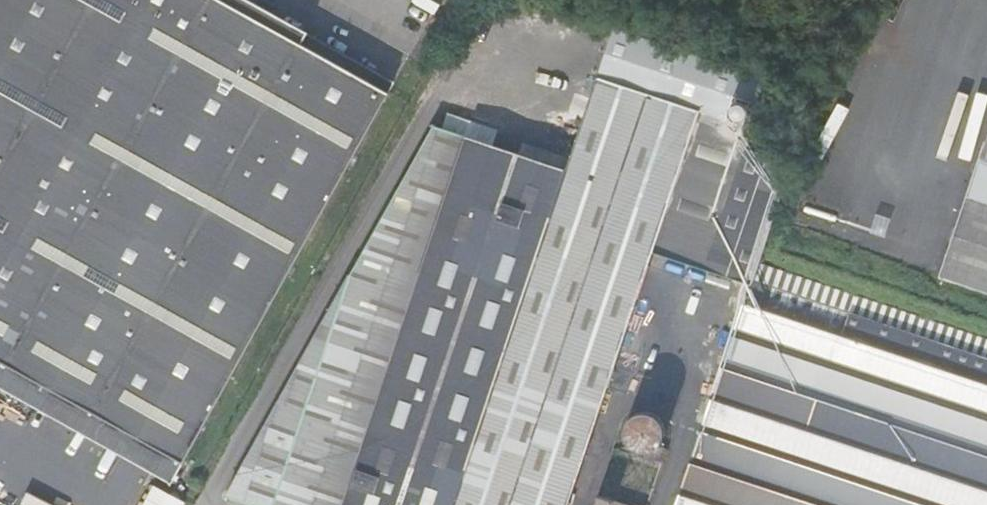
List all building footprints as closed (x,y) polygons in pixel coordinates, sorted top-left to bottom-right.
[(293,32),(278,23),(236,0),(0,0),(0,355),(170,450),(381,82),(293,32)] [(293,32),(311,0),(290,0),(278,23),(293,32)] [(419,276),(341,504),(563,504),(697,113),(596,77),(562,174),(461,135),(449,190),(419,276)] [(967,177),(934,269),(986,287),(986,122),(967,177)] [(419,276),(449,190),(461,135),(428,128),(357,255),(224,493),(255,504),(341,504),(419,276)] [(970,328),(761,254),(785,185),(790,162),(743,146),(708,252),(755,267),(675,504),(986,504),(986,334),(970,328)] [(663,412),(628,415),(630,449),(666,447),(663,412)] [(187,499),(154,482),(143,504),(183,504),(187,499)] [(595,504),(625,504),(599,495),(595,504)]
